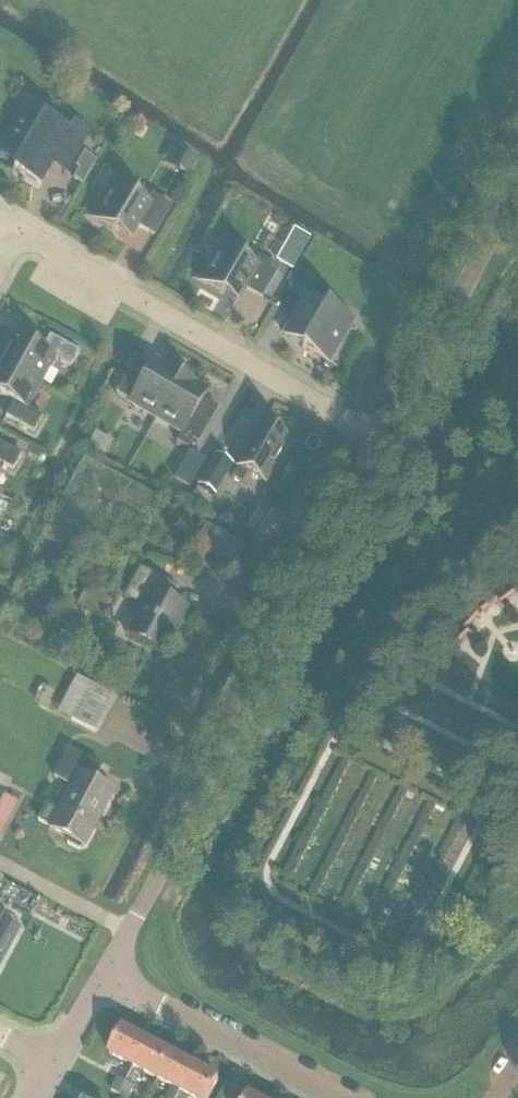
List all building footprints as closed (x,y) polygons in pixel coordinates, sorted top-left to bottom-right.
[(45,117),(39,126),(19,114),(4,139),(24,151),(14,170),(40,185),(57,157),(70,165),(88,134),(73,125),(69,131),(45,117)] [(188,178),(197,163),(171,148),(162,163),(188,178)] [(84,152),(75,167),(78,169),(73,178),(83,184),(96,159),(84,152)] [(148,203),(136,196),(138,193),(118,181),(109,196),(107,195),(94,217),(84,211),(83,213),(115,232),(117,229),(130,237),(137,225),(154,235),(170,207),(152,196),(148,203)] [(269,250),(294,266),(315,233),(290,217),(269,250)] [(256,265),(244,258),(245,255),(226,244),(217,259),(214,257),(201,280),(191,274),(190,276),(222,294),(224,291),(238,299),(244,288),(261,298),(278,269),(260,259),(256,265)] [(286,293),(279,303),(288,308),(294,298),(286,293)] [(307,296),(284,335),(303,346),(303,348),(329,363),(353,322),(327,306),(326,308),(307,296)] [(0,362),(41,385),(55,360),(71,369),(79,353),(51,337),(42,352),(14,337),(0,362)] [(41,385),(0,362),(0,363),(0,395),(14,403),(6,418),(35,433),(43,418),(28,409),(41,385)] [(158,419),(182,378),(155,362),(150,371),(135,363),(116,395),(117,395),(118,393),(133,401),(131,404),(158,419)] [(182,378),(158,419),(182,434),(177,443),(189,450),(194,441),(198,443),(218,411),(203,402),(208,393),(182,378)] [(232,478),(242,484),(248,473),(265,483),(289,441),(262,426),(232,478)] [(14,471),(22,456),(0,444),(0,464),(14,471)] [(190,452),(174,479),(188,487),(204,460),(190,452)] [(198,484),(215,494),(233,464),(216,454),(198,484)] [(234,569),(248,544),(201,520),(188,544),(234,569)] [(166,651),(186,611),(169,602),(176,587),(141,569),(126,597),(142,605),(128,632),(166,651)] [(99,734),(117,699),(114,697),(115,695),(77,674),(57,712),(99,734)] [(84,847),(113,792),(93,782),(101,767),(69,749),(54,777),(72,786),(59,810),(46,804),(38,820),(50,826),(49,828),(69,839),(67,843),(79,850),(81,846),(84,847)] [(0,798),(0,832),(1,833),(20,796),(5,788),(0,798)] [(12,930),(0,923),(0,952),(12,930)] [(123,1028),(110,1054),(125,1061),(134,1067),(148,1042),(123,1028)] [(148,1042),(134,1067),(143,1071),(157,1078),(170,1053),(148,1042)] [(157,1078),(172,1086),(166,1097),(179,1097),(182,1091),(195,1066),(170,1053),(157,1078)] [(179,1097),(189,1097),(190,1096),(195,1097),(208,1097),(218,1078),(195,1066),(182,1091),(179,1097)] [(117,1076),(110,1089),(120,1094),(126,1082),(117,1076)] [(128,1097),(135,1086),(126,1082),(120,1094),(128,1097)]
